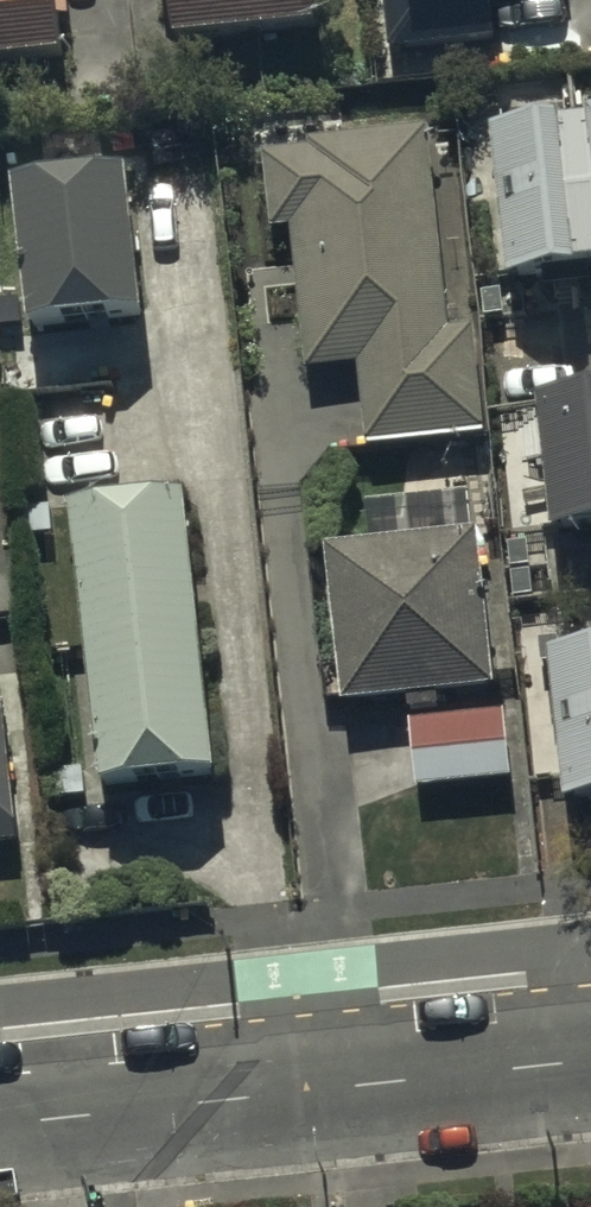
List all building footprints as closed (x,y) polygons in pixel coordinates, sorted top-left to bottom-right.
[(77,47),(72,0),(0,0),(0,56),(77,47)] [(177,41),(325,27),(322,0),(173,0),(177,41)] [(392,46),(493,37),(490,0),(388,0),(392,46)] [(499,125),(514,273),(590,265),(590,116),(499,125)] [(317,146),(269,151),(277,223),(294,221),(310,367),(360,361),(370,447),(490,433),(478,323),(453,326),(431,124),(316,137),(317,146)] [(135,169),(20,180),(34,325),(150,314),(135,169)] [(544,392),(556,529),(590,526),(590,388),(544,392)] [(191,485),(77,497),(109,782),(223,769),(191,485)] [(482,527),(328,545),(346,700),(499,683),(482,527)] [(555,650),(572,797),(590,795),(590,646),(555,650)] [(13,823),(0,699),(0,825),(13,823)] [(509,706),(413,716),(420,786),(516,776),(509,706)]
